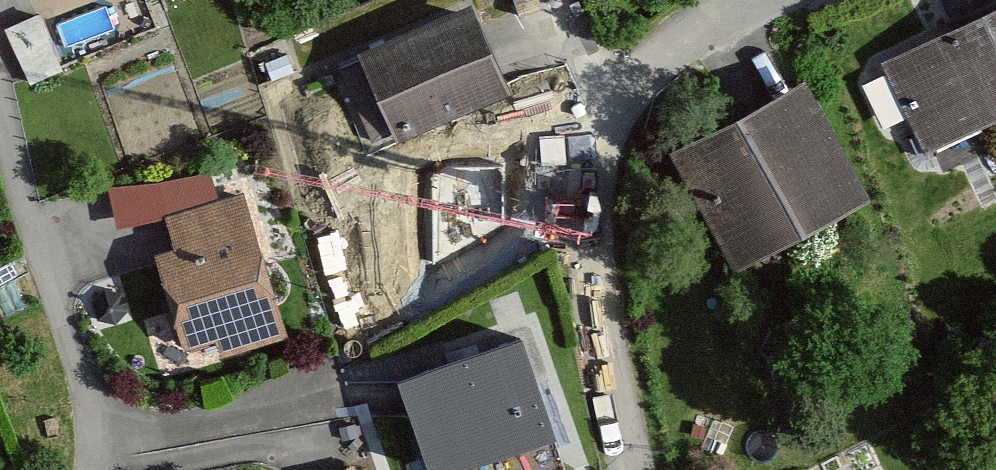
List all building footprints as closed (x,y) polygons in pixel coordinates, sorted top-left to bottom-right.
[(28,25),(85,0),(18,0),(28,25)] [(363,42),(400,130),(511,84),(476,0),(463,0),(363,42)] [(883,55),(919,141),(995,109),(995,8),(883,55)] [(805,73),(673,142),(737,263),(869,194),(805,73)] [(216,168),(157,184),(174,248),(162,251),(189,350),(272,327),(235,192),(224,195),(216,168)] [(389,371),(415,469),(545,469),(563,465),(529,334),(389,371)] [(321,469),(351,469),(348,461),(321,469)]
